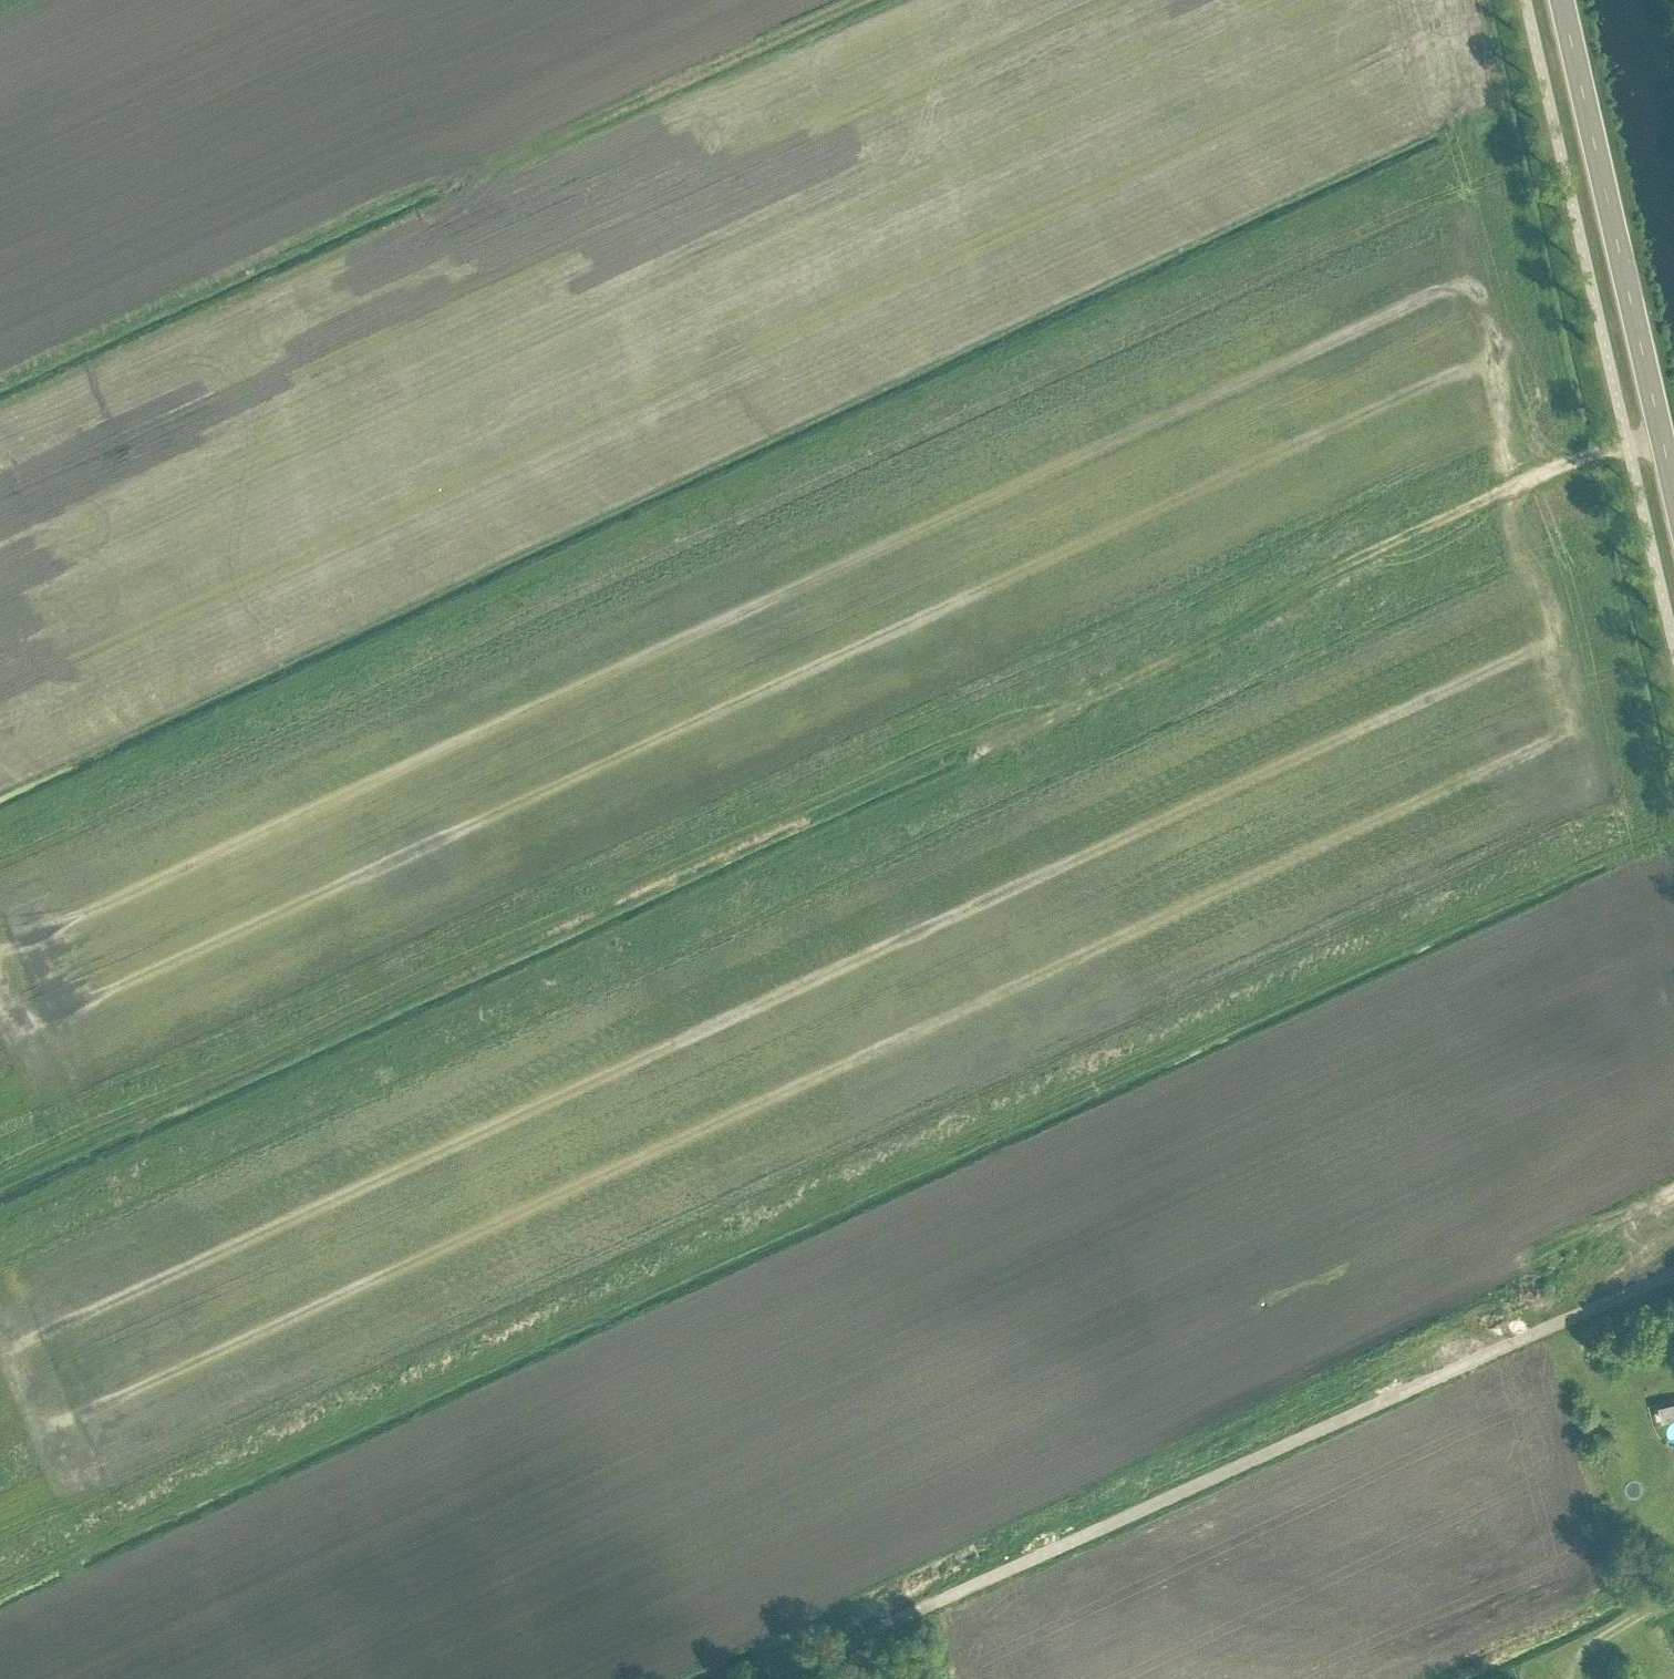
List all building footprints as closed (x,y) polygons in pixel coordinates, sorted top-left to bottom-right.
[(1639,1343),(1622,1350),(1626,1361),(1643,1354),(1639,1343)] [(1658,1403),(1661,1418),(1673,1415),(1673,1399),(1658,1403)]
